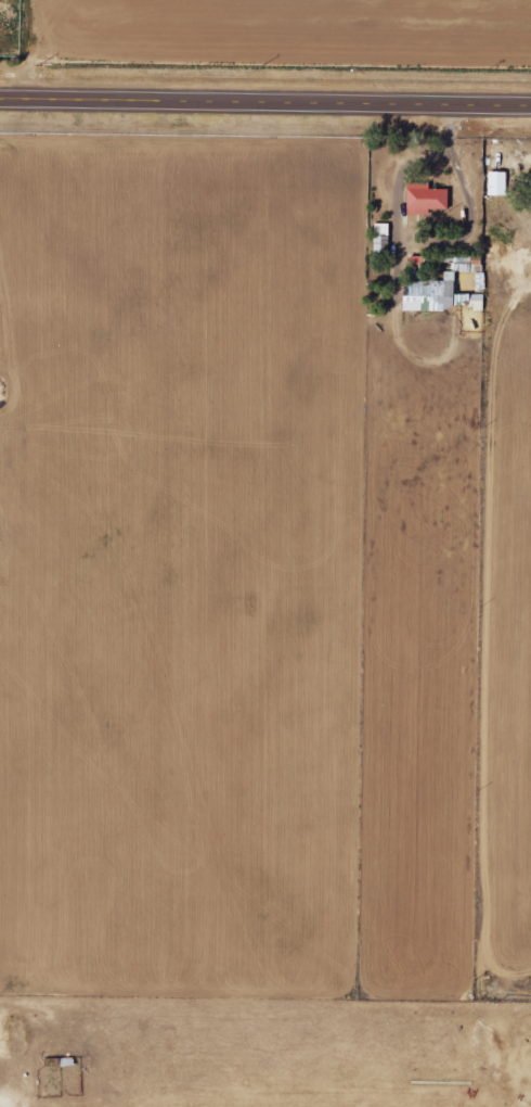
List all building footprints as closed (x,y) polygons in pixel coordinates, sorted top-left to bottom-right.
[(510,197),(510,173),(492,173),(492,196),(510,197)] [(433,184),(412,185),(413,213),(453,213),(453,190),(433,191),(433,184)] [(392,225),(379,225),(378,237),(391,237),(392,225)] [(408,311),(487,311),(487,295),(459,295),(459,272),(481,272),(481,257),(458,257),(458,272),(447,272),(447,282),(414,282),(414,297),(408,297),(408,311)]
